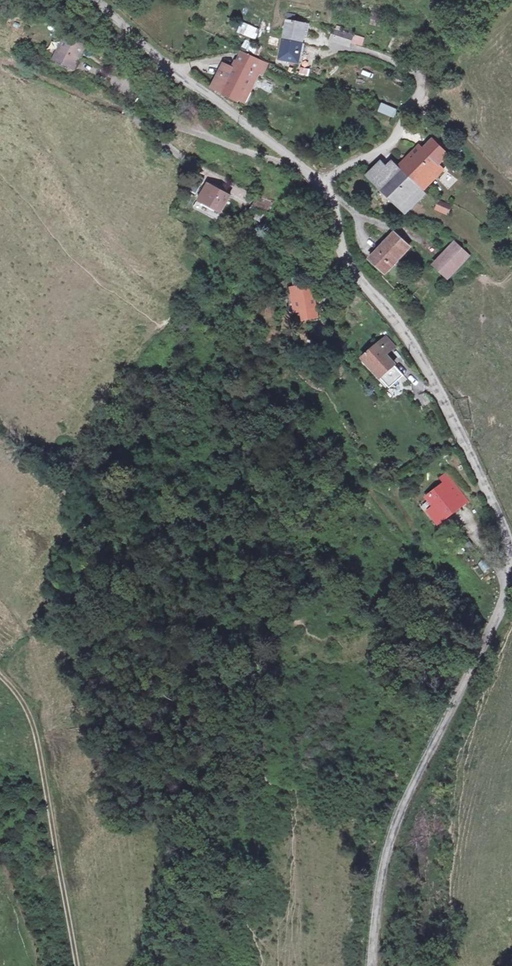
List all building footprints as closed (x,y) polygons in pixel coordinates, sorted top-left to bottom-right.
[(243,22),(238,32),(248,36),(253,26),(243,22)] [(288,23),(281,56),(296,60),(301,37),(302,25),(288,23)] [(352,33),(335,32),(334,38),(349,42),(352,33)] [(85,62),(67,55),(59,71),(77,79),(85,62)] [(228,65),(217,82),(240,99),(263,62),(251,55),(240,71),(228,65)] [(308,75),(310,68),(300,66),(298,73),(308,75)] [(381,102),(377,112),(394,119),(397,109),(381,102)] [(445,147),(434,157),(445,169),(456,159),(445,147)] [(401,179),(387,191),(408,211),(449,173),(434,157),(429,152),(401,179)] [(401,179),(400,177),(389,169),(377,182),(387,191),(401,179)] [(198,185),(193,194),(203,199),(208,187),(202,184),(198,185)] [(216,190),(213,188),(206,203),(209,205),(216,190)] [(205,203),(201,210),(224,222),(236,200),(216,190),(209,205),(206,203),(205,203)] [(274,214),(281,200),(267,193),(260,207),(274,214)] [(448,214),(449,208),(436,204),(435,210),(448,214)] [(391,233),(370,258),(385,272),(407,247),(391,233)] [(446,277),(466,254),(453,244),(434,266),(446,277)] [(310,285),(291,289),(296,312),(301,311),(315,308),(310,285)] [(315,308),(301,311),(303,319),(317,316),(315,308)] [(383,378),(395,368),(389,359),(391,357),(383,346),(390,340),(383,333),(361,349),(383,378)] [(415,501),(423,514),(453,491),(438,470),(412,487),(420,497),(415,501)]
